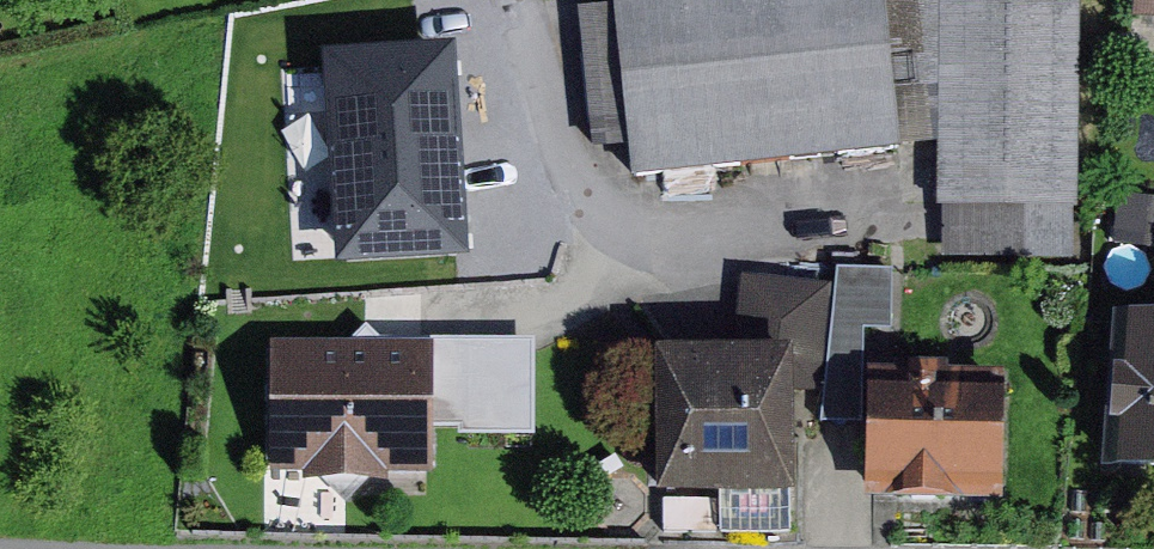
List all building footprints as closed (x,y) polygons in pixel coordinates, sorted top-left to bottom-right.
[(581,12),(588,126),(627,124),(634,187),(944,151),(943,265),(1080,265),(1091,0),(611,0),(612,10),(581,12)] [(341,157),(352,224),(418,214),(407,147),(341,157)] [(1132,323),(1123,480),(1153,482),(1153,325),(1132,323)] [(385,346),(370,331),(354,346),(269,347),(270,480),(305,480),(305,492),(388,491),(388,477),(435,477),(435,430),(465,430),(465,440),(540,439),(539,344),(385,346)] [(790,358),(647,362),(651,508),(718,506),(719,544),(796,541),(790,358)] [(860,506),(1005,508),(1007,382),(862,379),(860,506)]
